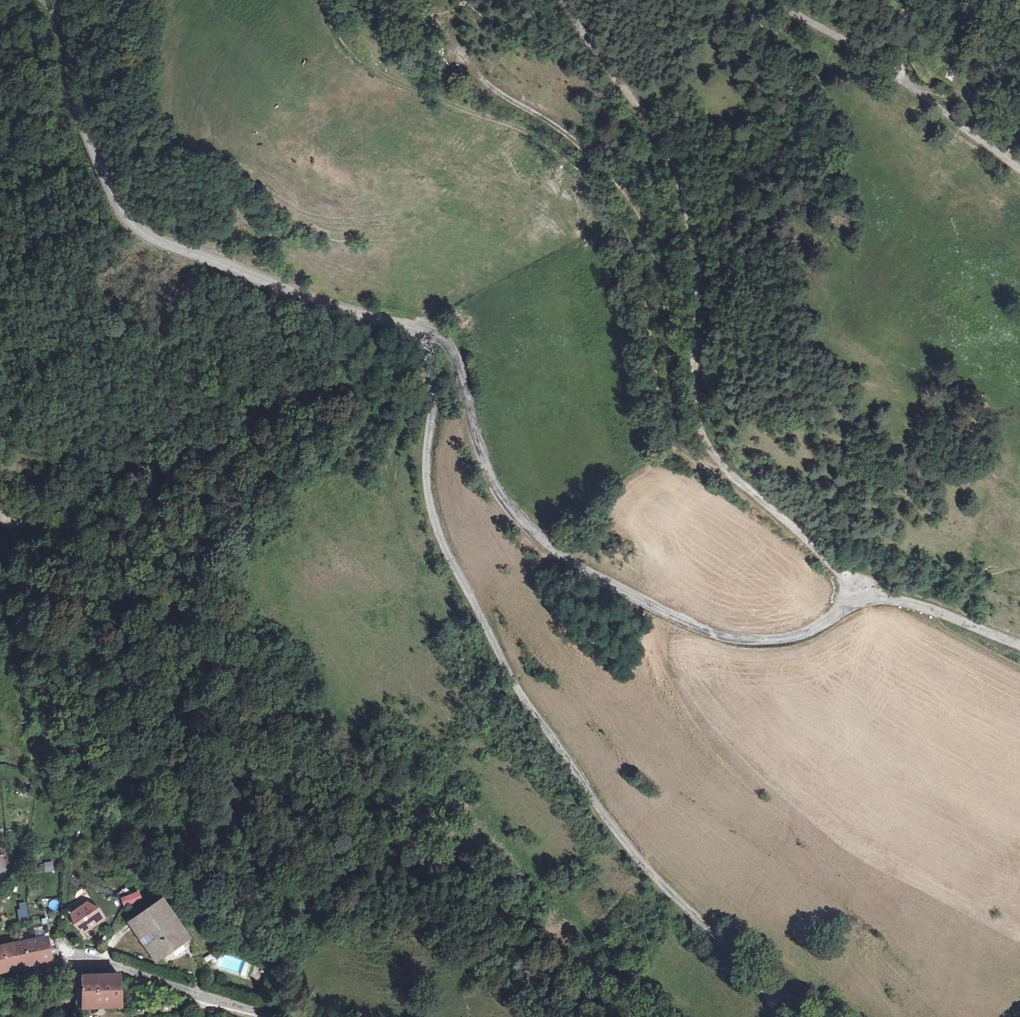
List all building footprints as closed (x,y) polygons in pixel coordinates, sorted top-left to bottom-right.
[(939,62),(921,76),(923,79),(925,81),(943,67),(939,62)] [(43,872),(53,871),(52,861),(42,861),(43,872)] [(119,895),(122,905),(141,899),(138,890),(119,895)] [(163,902),(159,904),(133,924),(161,961),(189,941),(163,902)] [(80,922),(87,933),(107,921),(101,910),(80,922)] [(16,946),(21,969),(54,961),(48,938),(16,946)] [(10,973),(21,970),(21,969),(16,946),(15,946),(0,950),(0,976),(1,976),(10,973)] [(245,979),(251,962),(219,951),(213,968),(245,979)] [(254,966),(251,978),(262,981),(265,969),(254,966)] [(123,977),(84,977),(87,1011),(125,1009),(123,977)]
